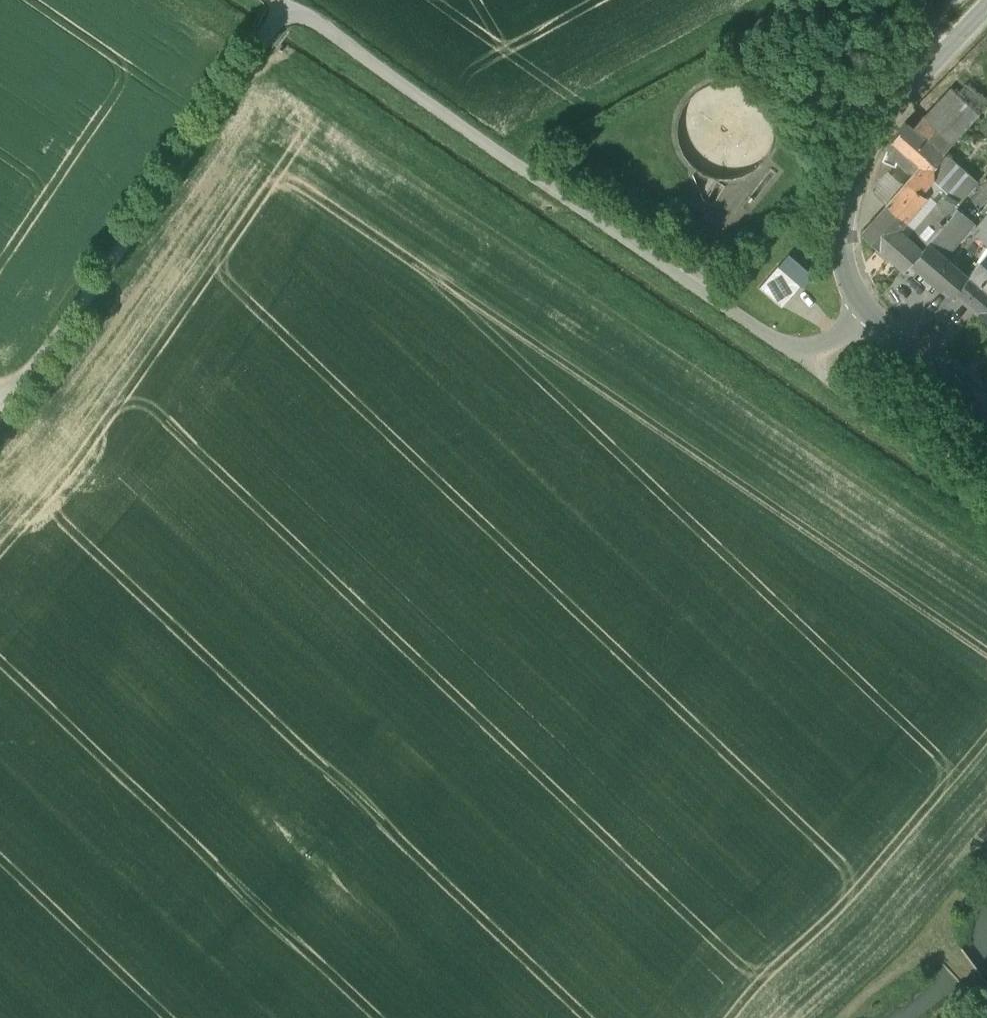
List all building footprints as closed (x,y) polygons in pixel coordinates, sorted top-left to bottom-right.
[(922,114),(953,141),(986,104),(986,96),(961,73),(922,114)] [(953,141),(922,114),(911,127),(942,153),(953,141)] [(905,121),(890,140),(926,172),(942,154),(942,153),(911,127),(905,121)] [(926,172),(890,140),(886,149),(898,159),(913,172),(888,200),(885,203),(886,203),(905,219),(925,196),(920,191),(931,177),(926,172)] [(898,159),(886,149),(881,160),(890,164),(894,166),(898,159)] [(942,154),(926,172),(931,177),(948,193),(958,202),(976,182),(943,152),(942,154)] [(884,179),(875,176),(873,187),(888,200),(913,172),(898,159),(894,166),(890,164),(884,179)] [(890,164),(881,160),(875,176),(884,179),(890,164)] [(948,193),(930,214),(941,224),(952,213),(958,202),(948,193)] [(905,219),(886,203),(885,203),(861,231),(879,248),(898,227),(905,219)] [(928,212),(907,236),(921,248),(922,246),(934,233),(941,224),(930,214),(928,212)] [(941,224),(934,233),(946,245),(965,223),(953,212),(952,213),(941,224)] [(986,244),(986,214),(972,232),(986,244)] [(898,227),(879,248),(903,269),(909,261),(921,248),(907,236),(898,227)] [(934,233),(922,246),(921,248),(909,261),(950,296),(953,291),(954,291),(962,280),(935,257),(946,245),(934,233)] [(954,291),(953,291),(977,311),(986,299),(986,268),(979,261),(962,280),(954,291)] [(800,284),(778,266),(759,288),(781,306),(800,284)] [(977,311),(986,320),(986,299),(977,311)]
